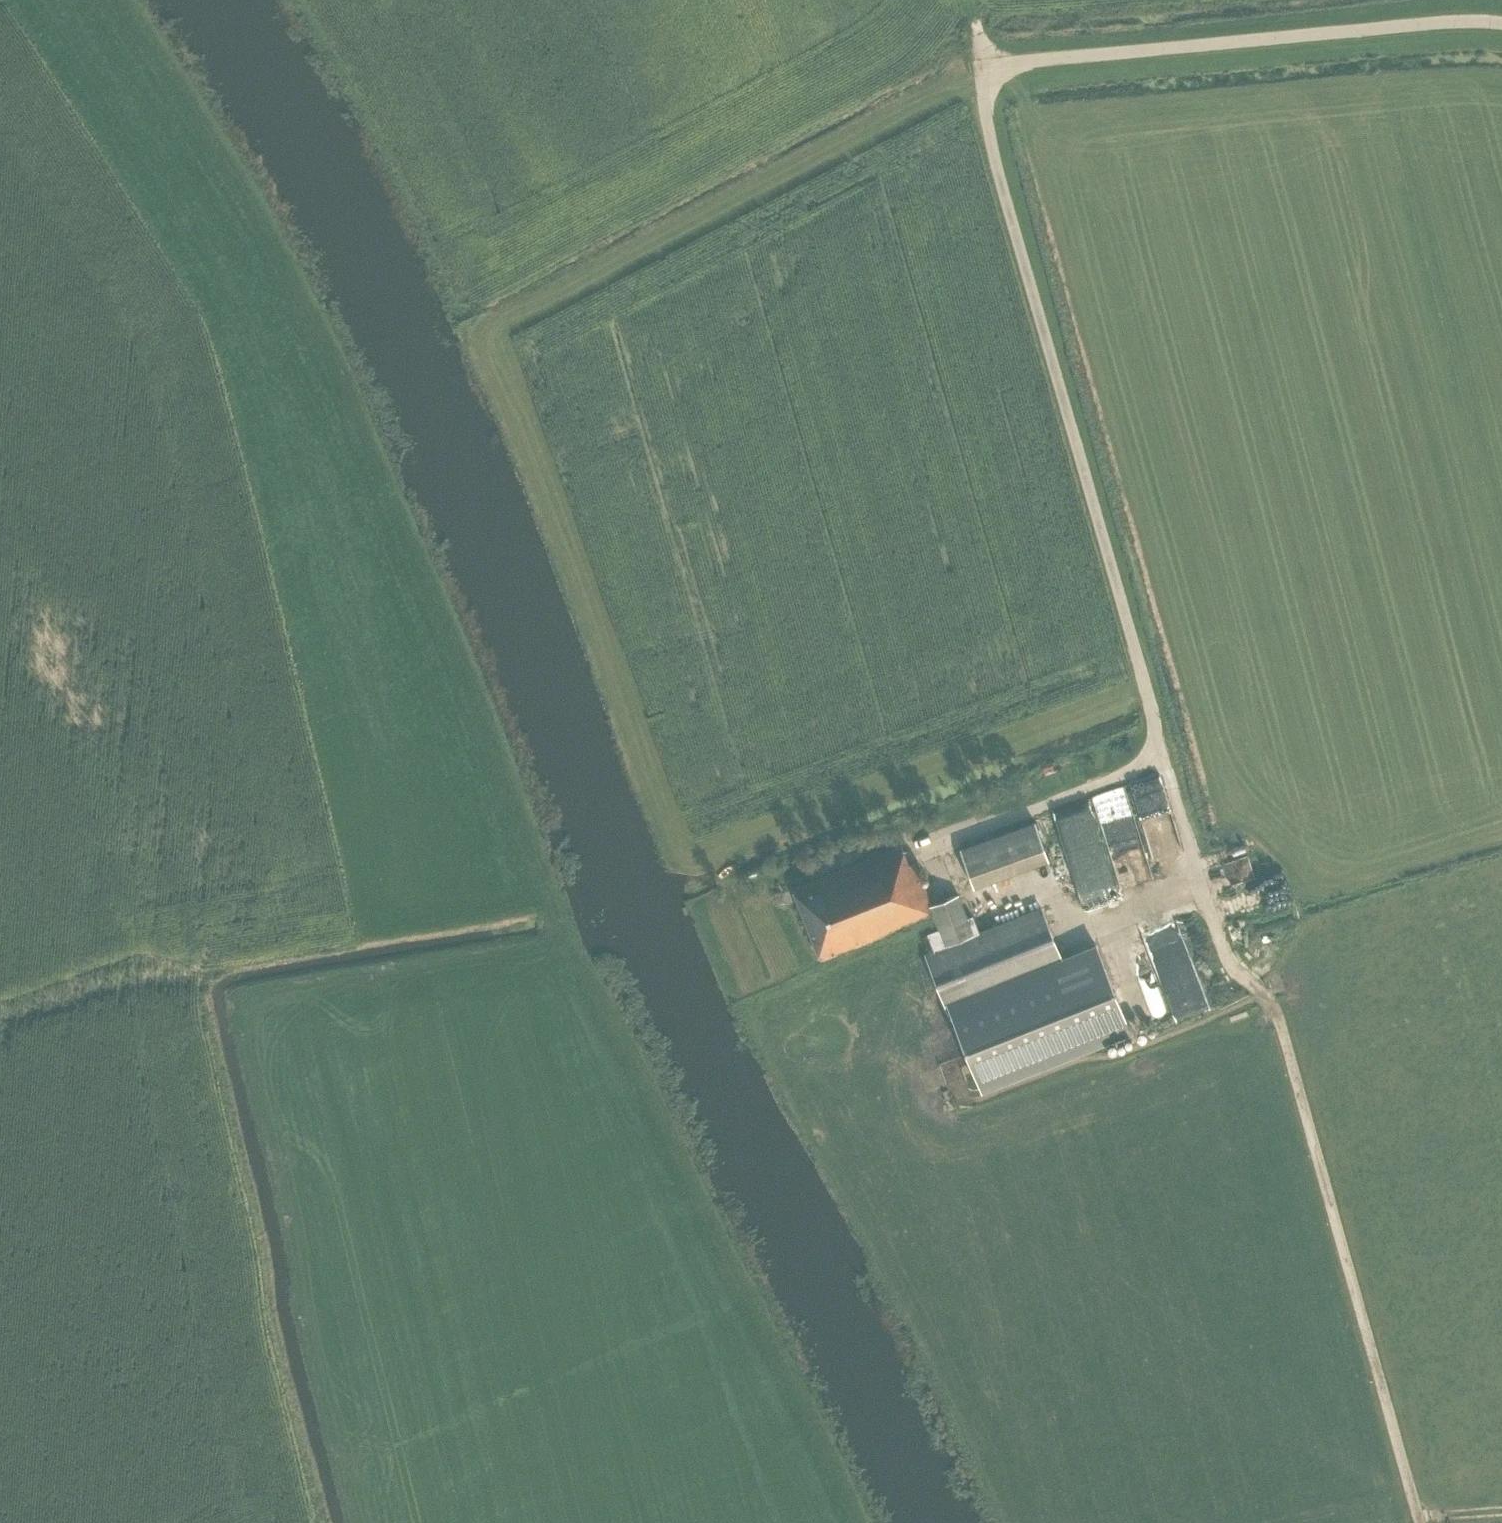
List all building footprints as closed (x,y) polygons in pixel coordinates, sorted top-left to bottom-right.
[(1034,821),(959,850),(973,887),(1049,859),(1034,821)] [(924,953),(948,1014),(950,1014),(981,1093),(1131,1034),(1096,946),(1061,959),(1042,908),(979,932),(973,916),(967,918),(958,894),(930,905),(913,862),(909,864),(901,846),(860,863),(829,874),(792,889),(820,959),(933,914),(939,928),(927,933),(933,949),(924,953)] [(1230,870),(1253,864),(1250,855),(1227,860),(1230,870)] [(1247,913),(1264,909),(1260,891),(1242,895),(1247,913)] [(1146,944),(1155,970),(1196,955),(1186,930),(1146,944)] [(1221,967),(1163,978),(1167,1000),(1226,989),(1221,967)]
